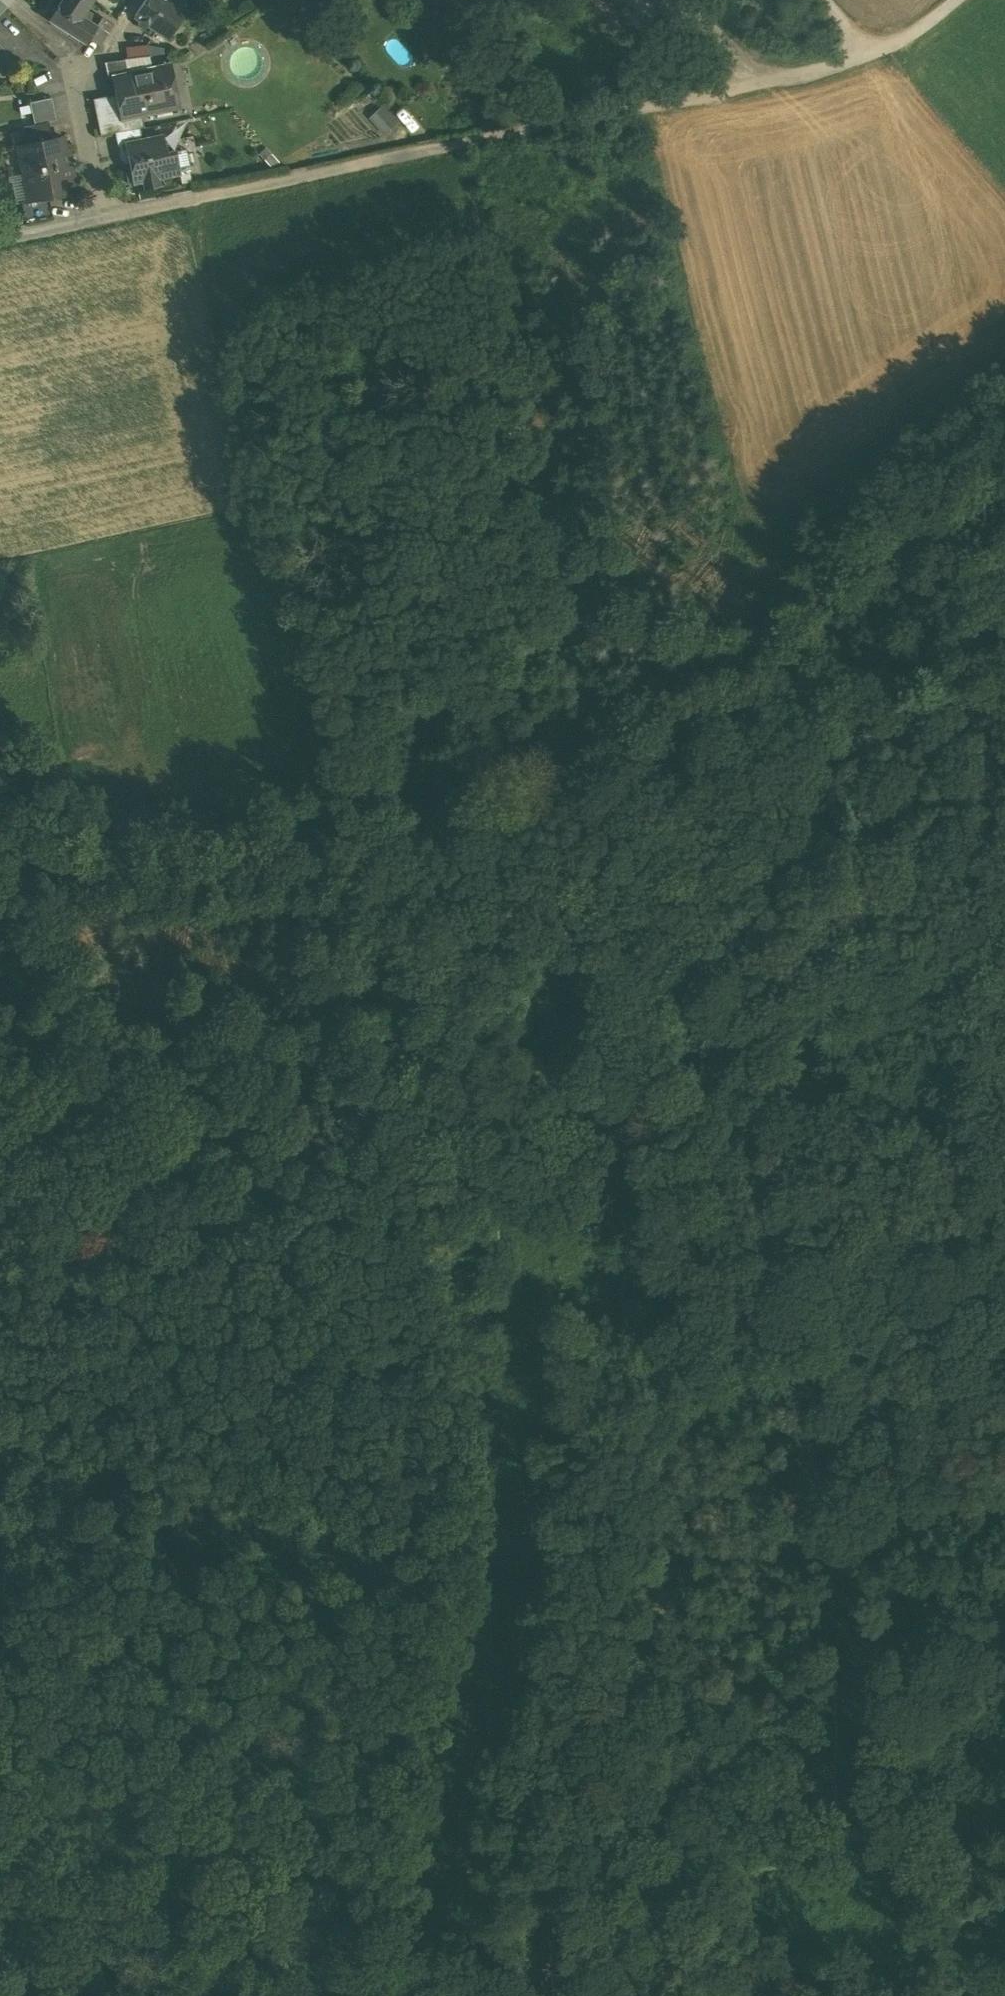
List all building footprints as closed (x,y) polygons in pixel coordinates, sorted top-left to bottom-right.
[(49,20),(84,44),(88,38),(99,45),(112,24),(100,16),(94,26),(80,17),(91,0),(62,0),(49,20)] [(168,0),(144,0),(134,15),(164,34),(180,8),(168,0)] [(147,44),(125,47),(127,58),(149,55),(147,44)] [(124,59),(104,62),(107,78),(113,77),(112,74),(127,71),(124,59)] [(127,71),(112,74),(113,77),(118,103),(121,118),(124,118),(172,108),(163,65),(127,71)] [(30,102),(32,113),(53,109),(51,98),(30,102)] [(118,103),(95,107),(100,135),(114,132),(126,130),(124,118),(121,118),(118,103)] [(373,114),(386,134),(401,124),(389,104),(373,114)] [(53,109),(32,113),(34,124),(48,122),(56,120),(53,109)] [(34,124),(23,127),(26,143),(52,137),(48,122),(34,124)] [(126,130),(114,132),(119,156),(128,154),(144,151),(141,139),(139,127),(126,130)] [(26,143),(19,145),(25,173),(68,164),(62,135),(52,137),(26,143)] [(144,151),(128,154),(131,171),(126,172),(128,184),(179,173),(174,151),(166,153),(162,135),(141,139),(144,151)] [(68,164),(25,173),(31,202),(74,192),(68,164)] [(31,202),(22,203),(26,224),(52,219),(48,199),(31,202)]
